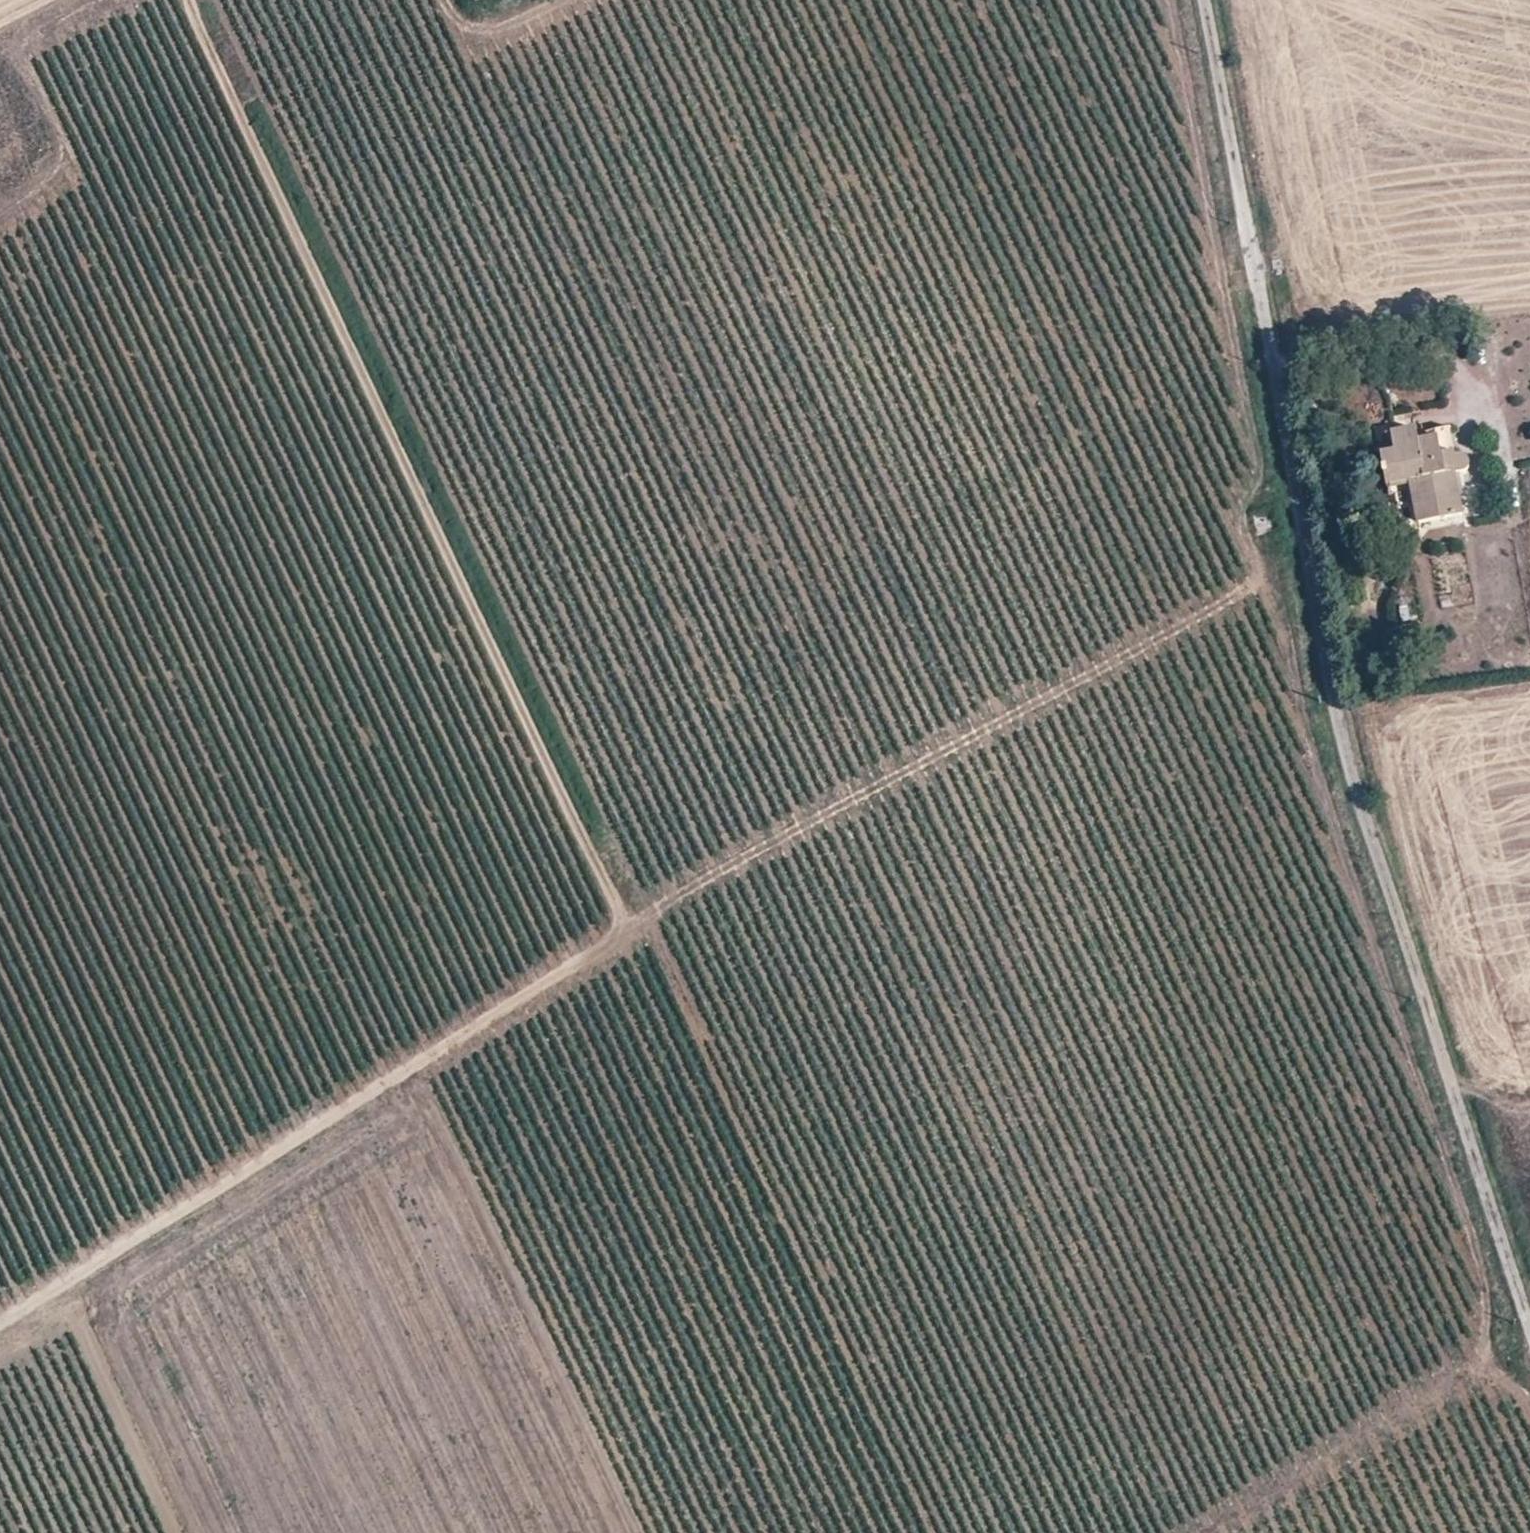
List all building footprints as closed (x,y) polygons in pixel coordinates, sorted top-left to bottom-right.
[(1410,483),(1416,524),(1466,516),(1459,476),(1463,475),(1469,472),(1471,466),(1471,459),(1465,454),(1456,454),(1451,428),(1418,433),(1417,428),(1387,432),(1390,451),(1381,452),(1387,486),(1394,485),(1410,483)] [(1400,527),(1416,524),(1410,483),(1394,485),(1400,527)]
